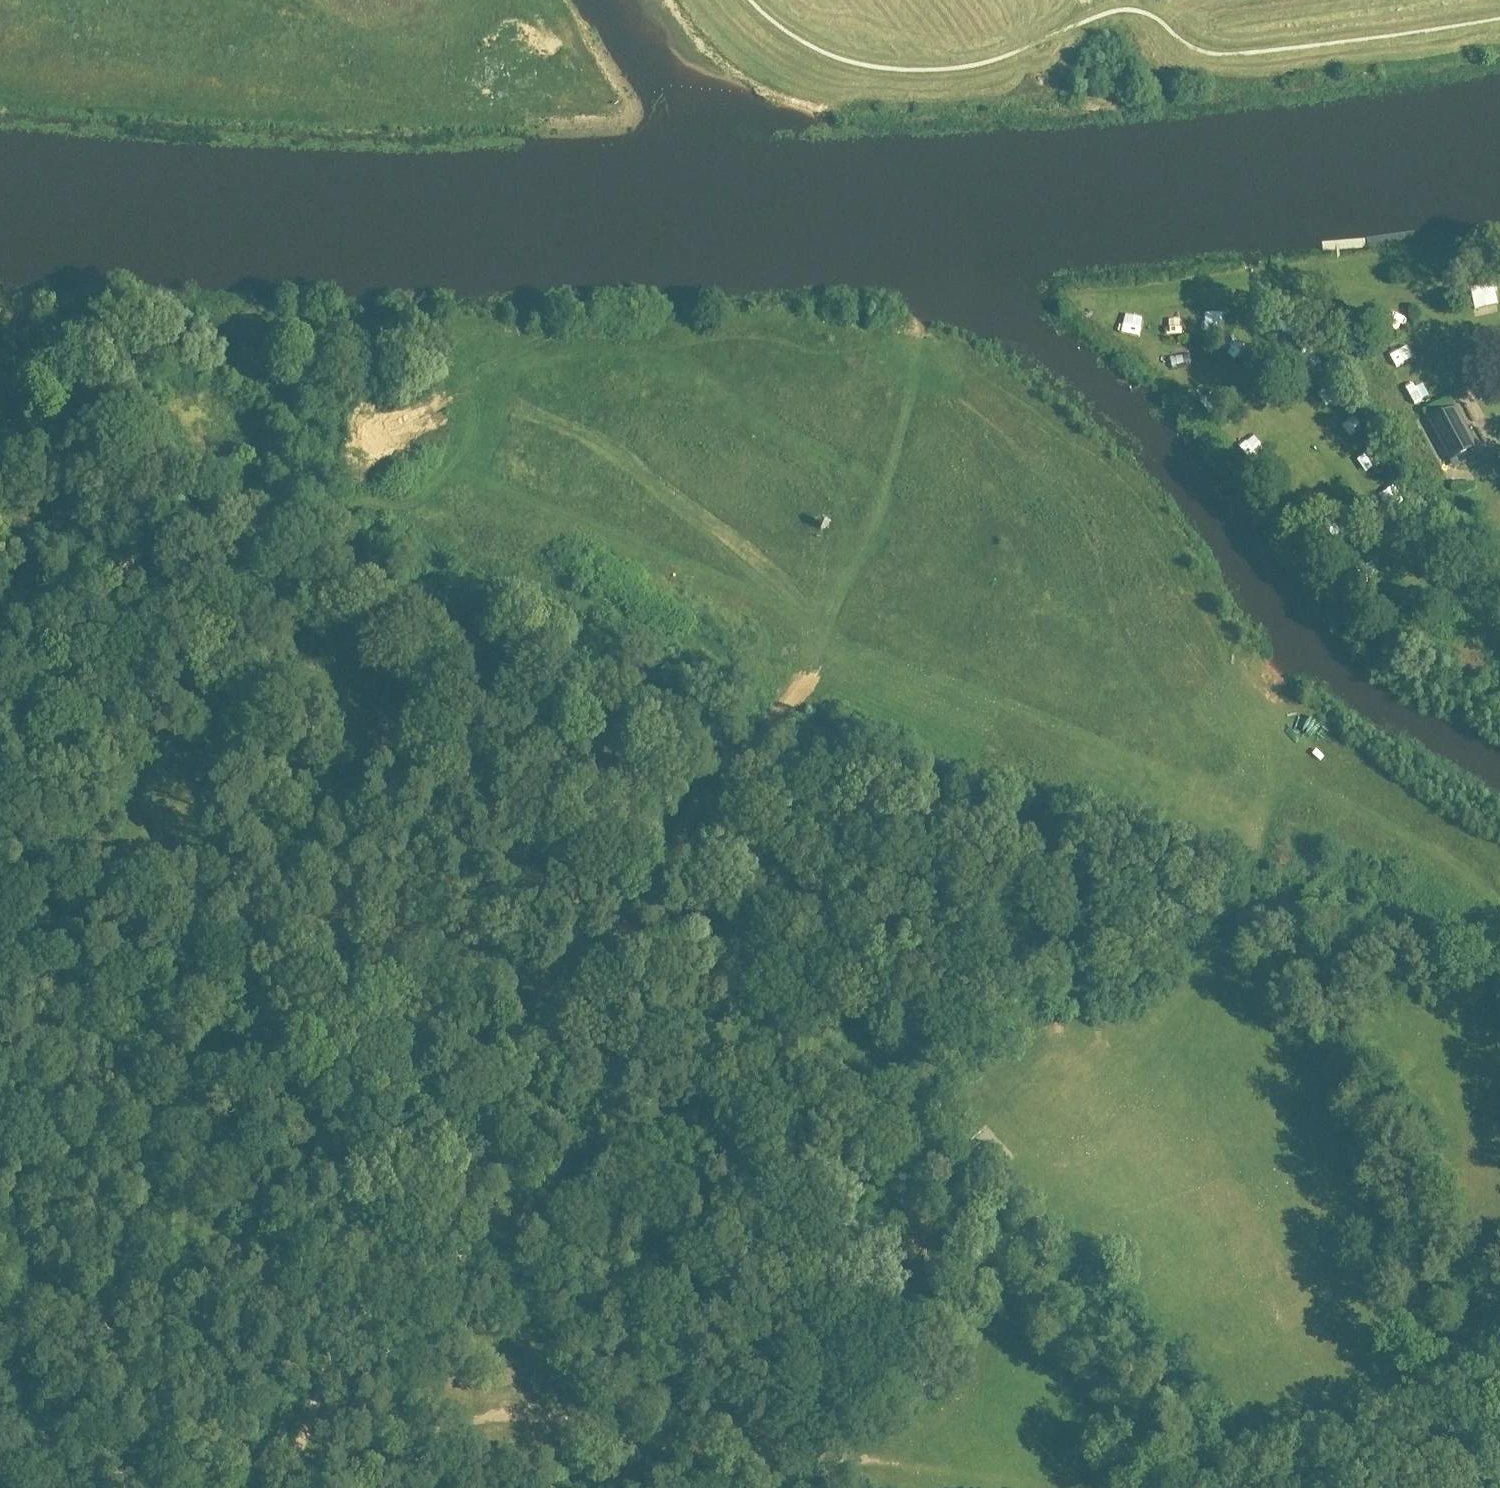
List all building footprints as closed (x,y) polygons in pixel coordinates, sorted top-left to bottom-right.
[(1477,289),(1480,312),(1499,310),(1499,287),(1477,289)] [(1392,338),(1407,334),(1402,315),(1387,319),(1392,338)] [(1242,341),(1241,316),(1223,317),(1224,342),(1242,341)] [(1402,358),(1409,374),(1427,366),(1420,350),(1402,358)] [(1424,390),(1415,396),(1426,413),(1436,406),(1424,390)] [(1478,447),(1457,407),(1430,421),(1451,461),(1478,447)]
